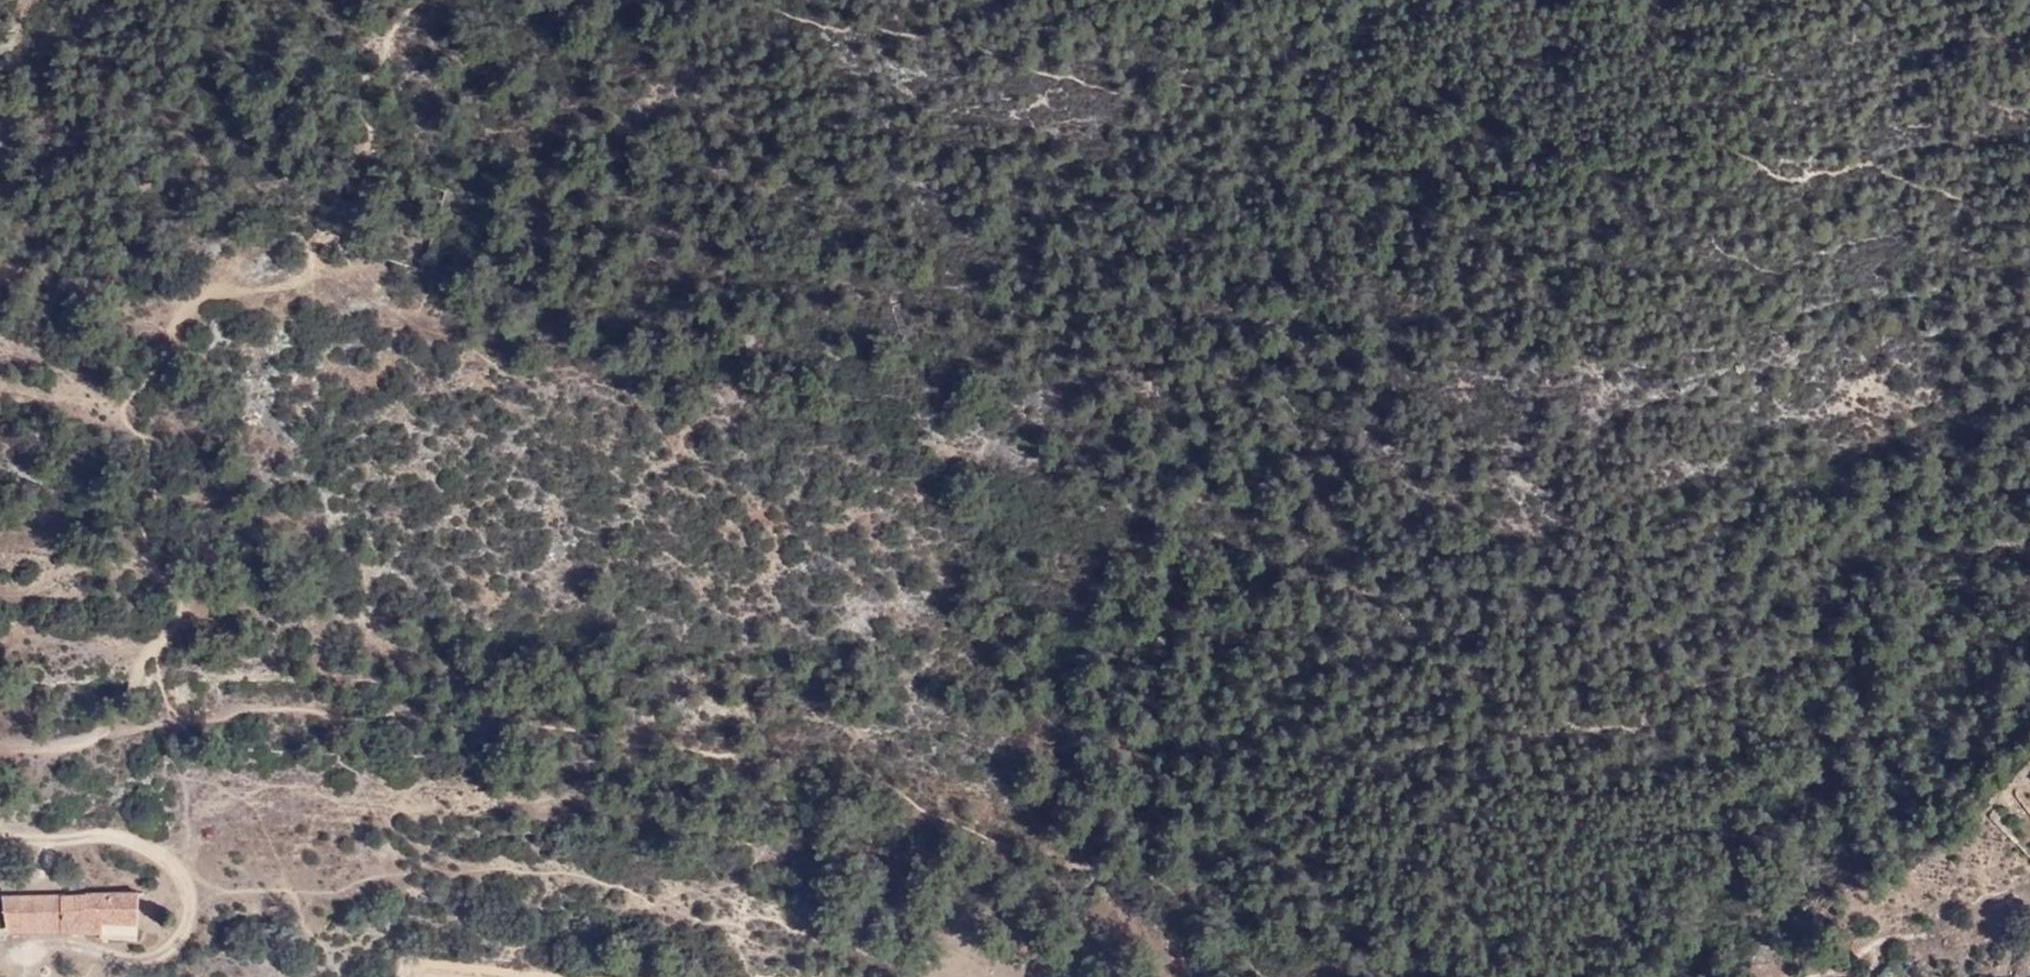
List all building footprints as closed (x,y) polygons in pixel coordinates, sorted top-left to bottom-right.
[(141,916),(142,888),(3,894),(4,910),(0,910),(0,924),(7,923),(7,927),(106,927),(107,918),(141,916)] [(106,934),(141,935),(141,916),(107,918),(106,927),(106,934)]
